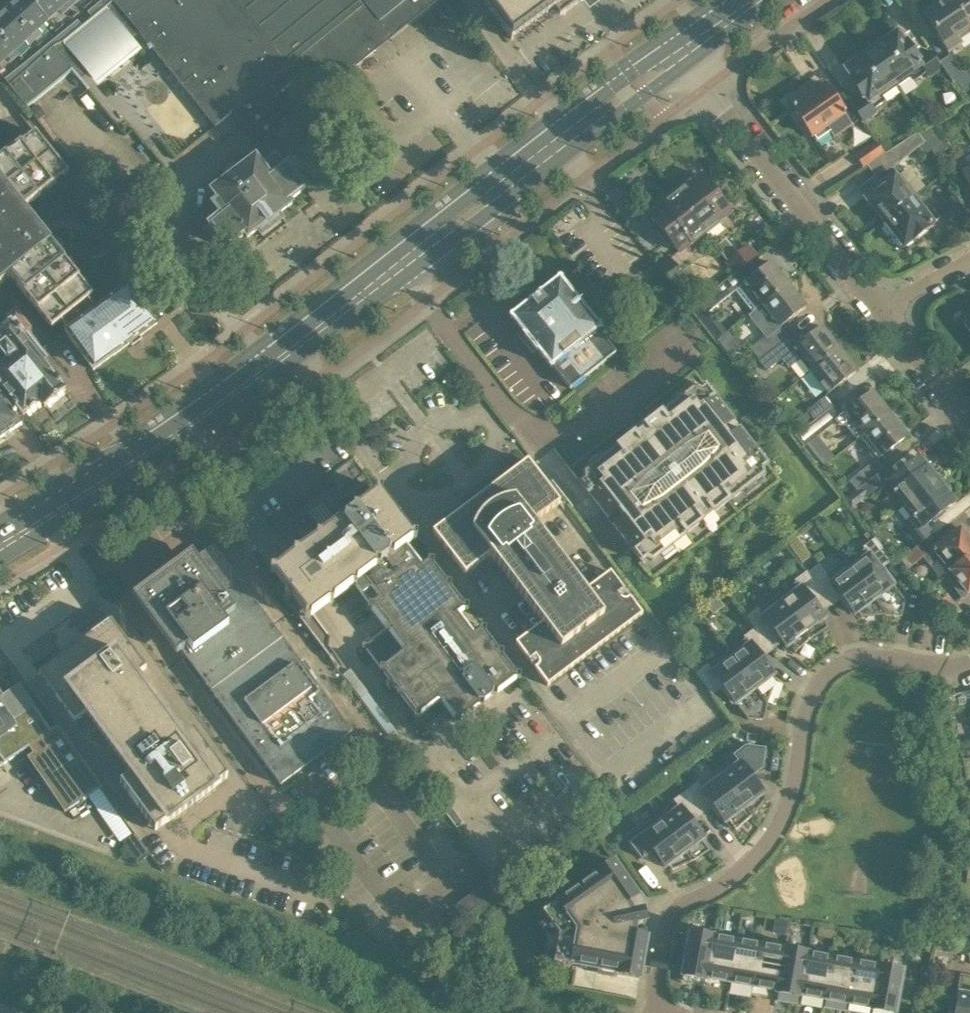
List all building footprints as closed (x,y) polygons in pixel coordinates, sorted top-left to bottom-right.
[(7,8),(36,40),(43,33),(38,27),(48,19),(31,0),(15,0),(7,8)] [(48,19),(58,10),(63,15),(70,8),(63,0),(31,0),(48,19)] [(70,8),(77,1),(76,0),(63,0),(70,8)] [(103,8),(101,9),(66,39),(71,44),(67,47),(83,67),(89,74),(132,39),(126,32),(134,25),(215,126),(257,92),(282,124),(380,46),(435,0),(112,0),(103,8)] [(511,39),(553,8),(559,16),(581,0),(482,0),(511,39)] [(969,28),(969,26),(953,0),(939,0),(933,4),(935,6),(923,13),(948,52),(961,44),(956,37),(969,28)] [(969,26),(969,0),(953,0),(969,26)] [(101,9),(103,8),(99,2),(88,12),(92,16),(101,9)] [(0,14),(0,33),(15,49),(23,41),(28,46),(36,40),(7,8),(0,14)] [(77,20),(60,34),(64,39),(82,25),(77,20)] [(942,68),(939,63),(931,51),(919,59),(900,31),(888,39),(886,37),(870,48),(897,87),(912,76),(914,81),(926,73),(928,77),(942,68)] [(6,57),(11,62),(19,55),(15,49),(0,33),(0,62),(6,57)] [(62,41),(64,39),(60,34),(43,48),(46,51),(53,45),(62,41)] [(66,38),(62,41),(54,45),(10,86),(27,107),(72,71),(74,74),(83,67),(67,47),(71,44),(66,39),(66,38)] [(30,66),(46,51),(43,48),(26,62),(30,66)] [(882,97),(897,87),(870,48),(854,59),(855,61),(844,70),(863,98),(852,105),(863,122),(877,113),(874,109),(885,101),(882,97)] [(952,82),(954,80),(963,74),(950,56),(939,63),(942,68),(952,82)] [(10,85),(30,66),(26,62),(5,79),(10,85)] [(963,74),(954,80),(963,93),(969,88),(969,75),(968,72),(963,74)] [(55,156),(35,132),(26,120),(30,117),(0,80),(0,201),(55,156)] [(806,97),(792,107),(812,136),(813,135),(817,140),(830,131),(833,136),(852,123),(825,84),(824,85),(821,81),(803,93),(806,97)] [(919,134),(931,150),(936,156),(947,148),(931,125),(919,134)] [(846,142),(863,167),(866,165),(883,153),(865,129),(846,142)] [(883,154),(883,153),(866,165),(875,178),(877,180),(892,167),(893,168),(900,163),(899,162),(912,152),(919,160),(931,150),(919,134),(917,132),(883,154)] [(290,200),(306,188),(287,163),(284,165),(276,154),(262,164),(255,155),(210,190),(217,199),(212,203),(220,214),(208,224),(227,248),(245,235),(247,238),(257,230),(258,231),(293,204),(290,200)] [(956,162),(961,171),(969,187),(969,154),(956,162)] [(0,201),(0,274),(5,280),(10,276),(48,322),(52,328),(61,320),(67,328),(95,308),(88,299),(92,295),(88,289),(23,209),(68,172),(55,156),(0,201)] [(877,180),(875,178),(859,190),(883,220),(916,195),(915,194),(925,186),(907,164),(881,185),(877,180)] [(700,224),(705,231),(730,211),(702,175),(690,184),(687,181),(675,191),(700,224)] [(84,181),(77,186),(89,201),(96,196),(84,181)] [(678,252),(705,231),(700,224),(675,191),(659,203),(662,206),(650,216),(678,252)] [(966,211),(956,194),(944,201),(954,218),(966,211)] [(926,207),(916,195),(883,220),(903,246),(912,239),(913,241),(931,227),(929,226),(939,218),(929,205),(926,207)] [(736,253),(726,240),(715,249),(725,262),(736,253)] [(737,271),(737,272),(757,256),(748,244),(725,262),(735,273),(737,271)] [(745,281),(737,272),(737,271),(735,273),(699,302),(708,313),(736,291),(753,312),(763,304),(788,285),(770,261),(745,281)] [(559,279),(511,317),(525,334),(524,335),(536,350),(537,349),(551,367),(552,366),(570,388),(615,352),(598,329),(599,329),(559,279)] [(95,308),(67,328),(65,330),(94,370),(156,324),(127,285),(95,308)] [(753,312),(748,316),(765,337),(755,345),(764,357),(789,337),(780,327),(806,307),(788,285),(763,304),(753,312)] [(23,416),(40,403),(44,408),(66,389),(62,385),(65,383),(56,372),(53,374),(44,362),(47,359),(28,335),(30,333),(30,327),(16,308),(7,316),(11,320),(0,329),(0,340),(3,343),(0,345),(0,387),(23,416)] [(969,313),(968,312),(959,318),(969,332),(969,313)] [(759,361),(767,372),(782,361),(789,370),(804,358),(813,369),(838,349),(820,326),(795,345),(789,337),(764,357),(759,361)] [(838,349),(813,369),(823,381),(819,384),(827,394),(856,371),(838,349)] [(580,484),(603,512),(641,562),(646,559),(652,561),(762,475),(762,468),(766,465),(705,386),(701,390),(695,387),(584,473),(584,480),(580,484)] [(859,435),(889,413),(871,391),(839,415),(832,406),(814,419),(794,436),(802,446),(834,421),(838,425),(846,426),(856,439),(860,436),(859,435)] [(21,423),(0,395),(0,437),(21,423)] [(814,419),(832,406),(824,396),(807,410),(814,419)] [(878,459),(907,436),(889,413),(859,435),(860,436),(878,459)] [(884,488),(899,508),(938,477),(928,464),(926,466),(919,457),(890,479),(883,469),(866,483),(875,495),(884,488)] [(866,483),(883,469),(875,460),(857,474),(865,484),(866,483)] [(547,686),(551,683),(642,614),(610,571),(584,591),(537,529),(533,523),(559,503),(527,461),(488,490),(488,491),(488,492),(487,490),(471,502),(472,503),(472,504),(471,503),(432,533),(464,575),(490,556),(541,623),(515,643),(547,686)] [(949,491),(938,477),(899,508),(915,528),(906,535),(915,547),(918,545),(933,534),(925,524),(954,502),(947,493),(949,491)] [(379,491),(295,554),(272,571),(281,583),(278,582),(275,585),(338,669),(343,665),(329,646),(330,639),(331,639),(313,614),(353,583),(387,629),(364,646),(417,716),(440,698),(457,722),(518,676),(482,629),(474,636),(457,614),(466,607),(431,560),(422,567),(405,545),(414,538),(379,491)] [(950,570),(969,554),(969,540),(961,528),(926,555),(918,545),(915,547),(916,547),(900,559),(908,569),(923,557),(931,567),(941,558),(950,570)] [(869,543),(875,539),(869,531),(864,535),(869,543)] [(788,541),(792,547),(801,541),(797,535),(788,541)] [(846,564),(849,568),(884,615),(885,616),(901,617),(905,601),(880,568),(891,560),(875,539),(869,543),(864,547),(865,549),(846,564)] [(176,655),(181,651),(280,785),(352,732),(213,544),(195,558),(191,553),(133,596),(176,655)] [(950,570),(968,592),(969,591),(969,554),(950,570)] [(826,575),(815,583),(823,594),(831,605),(842,597),(855,614),(857,612),(860,617),(884,615),(849,568),(831,582),(826,575)] [(797,582),(778,596),(810,639),(828,628),(822,621),(825,619),(812,602),(823,594),(815,583),(806,572),(795,580),(797,582)] [(732,597),(738,605),(745,600),(739,592),(735,595),(732,597)] [(747,617),(756,628),(763,638),(774,630),(787,648),(789,646),(795,653),(810,639),(778,596),(759,610),(758,608),(747,617)] [(946,596),(937,604),(950,619),(959,612),(946,596)] [(712,614),(721,607),(714,598),(705,605),(712,614)] [(111,620),(38,673),(73,721),(86,712),(131,774),(119,783),(154,831),(227,778),(192,730),(179,739),(134,677),(146,668),(111,620)] [(746,639),(727,653),(766,703),(775,681),(772,677),(774,676),(761,658),(772,650),(763,638),(756,628),(745,636),(746,639)] [(767,704),(766,703),(727,653),(709,667),(707,665),(696,673),(712,694),(723,687),(747,719),(763,720),(767,704)] [(57,725),(51,730),(19,684),(0,697),(0,766),(29,747),(33,753),(27,757),(64,812),(101,787),(57,725)] [(947,695),(949,709),(969,705),(969,691),(947,695)] [(398,737),(392,742),(396,748),(403,743),(398,737)] [(396,748),(401,755),(407,750),(403,743),(396,748)] [(716,772),(720,776),(751,817),(765,800),(762,796),(764,794),(750,777),(761,769),(764,750),(745,747),(734,756),(735,758),(716,772)] [(406,761),(412,756),(407,750),(401,755),(406,761)] [(412,756),(406,761),(411,767),(417,763),(412,756)] [(411,767),(416,774),(422,769),(417,763),(411,767)] [(420,780),(427,775),(422,769),(416,774),(420,780)] [(425,787),(432,782),(427,775),(420,780),(425,787)] [(697,784),(685,792),(702,813),(713,805),(726,822),(728,821),(736,831),(751,817),(720,776),(702,790),(697,784)] [(430,793),(436,788),(432,782),(425,787),(430,793)] [(435,799),(441,795),(436,788),(430,793),(435,799)] [(679,807),(661,820),(691,862),(709,851),(701,840),(704,839),(691,821),(702,813),(685,792),(674,800),(679,807)] [(440,806),(446,801),(441,795),(435,799),(440,806)] [(451,807),(446,801),(440,806),(444,812),(451,807)] [(451,807),(444,812),(449,819),(456,814),(451,807)] [(456,814),(449,819),(454,825),(460,820),(456,814)] [(691,862),(661,820),(658,816),(639,830),(637,828),(626,837),(642,858),(652,850),(665,868),(668,866),(671,870),(691,862)] [(459,832),(466,827),(460,820),(454,825),(459,832)] [(640,899),(640,898),(614,862),(542,912),(558,935),(553,963),(640,978),(648,933),(640,899)] [(480,887),(495,907),(501,902),(477,868),(461,880),(471,893),(480,887)] [(480,887),(471,893),(457,904),(474,927),(495,907),(480,887)] [(345,919),(338,923),(342,929),(349,925),(345,919)] [(775,920),(773,932),(786,935),(788,922),(775,920)] [(835,940),(837,930),(818,927),(817,936),(835,940)] [(961,930),(964,946),(969,945),(969,929),(961,930)] [(705,980),(706,979),(713,937),(713,936),(690,932),(689,933),(689,932),(686,948),(685,948),(683,959),(684,959),(681,974),(682,975),(705,980)] [(737,941),(713,937),(706,979),(729,983),(737,941)] [(753,988),(753,987),(760,945),(761,945),(737,940),(737,941),(729,983),(729,984),(753,988)] [(776,992),(784,950),(760,945),(753,987),(776,992)] [(784,949),(784,950),(776,992),(776,993),(800,997),(800,996),(808,954),(808,953),(784,949)] [(823,1000),(831,958),(808,954),(800,996),(823,1000)] [(831,958),(823,1000),(823,1001),(847,1005),(847,1004),(855,962),(855,961),(831,957),(831,958)] [(871,1009),(878,967),(855,962),(847,1004),(871,1009)] [(878,967),(871,1009),(870,1009),(890,1012),(894,1012),(895,1012),(898,997),(899,998),(901,987),(900,987),(903,971),(902,971),(902,970),(879,966),(878,967)] [(958,992),(955,1008),(951,1007),(950,1012),(969,1012),(969,994),(958,992)]
